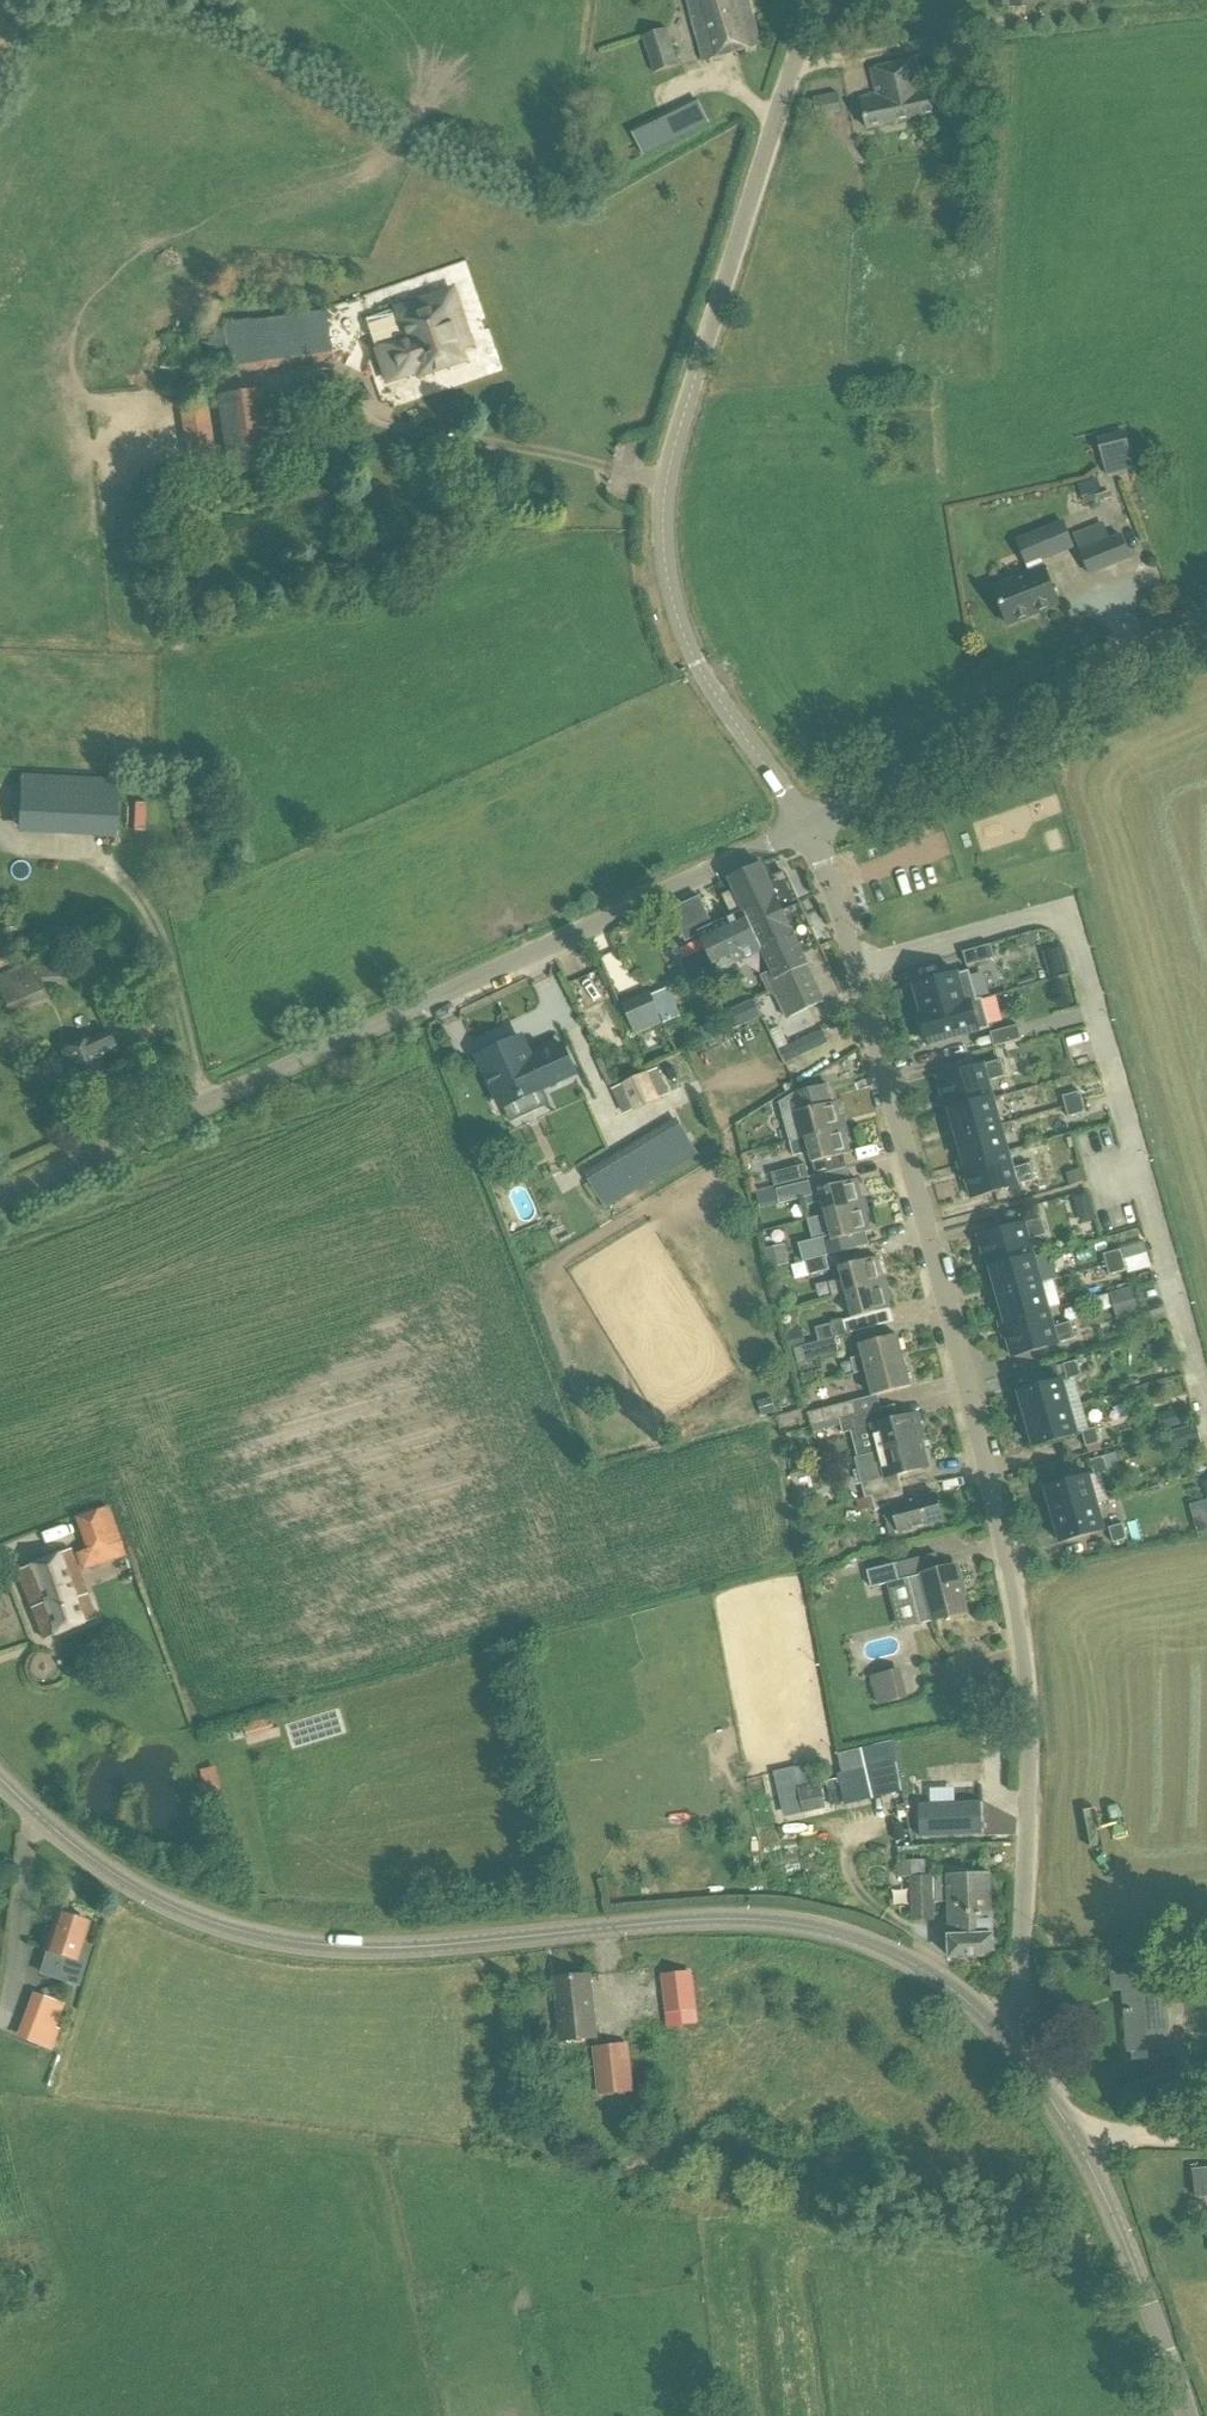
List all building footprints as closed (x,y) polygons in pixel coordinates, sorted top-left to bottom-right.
[(705,62),(761,47),(748,0),(688,0),(705,62)] [(995,8),(1036,8),(1036,0),(995,0),(995,8)] [(667,29),(643,37),(653,74),(678,66),(667,29)] [(860,101),(867,131),(942,114),(937,91),(925,94),(917,60),(872,71),(878,97),(860,101)] [(814,98),(817,117),(841,112),(837,93),(814,98)] [(401,310),(365,323),(374,349),(372,350),(383,382),(421,369),(423,373),(468,358),(464,347),(475,343),(461,299),(449,303),(445,292),(400,307),(401,310)] [(258,319),(222,324),(229,376),(330,362),(323,312),(258,321),(258,319)] [(219,395),(228,472),(271,465),(264,412),(262,412),(259,390),(219,395)] [(1100,440),(1108,472),(1135,465),(1127,433),(1100,440)] [(1094,479),(1078,484),(1082,496),(1098,491),(1094,479)] [(1031,574),(994,589),(1008,625),(1059,604),(1041,560),(1073,547),(1063,523),(1018,541),(1031,574)] [(1076,538),(1090,576),(1130,561),(1121,537),(1110,542),(1104,527),(1076,538)] [(18,835),(116,841),(119,781),(21,776),(18,835)] [(735,892),(763,951),(773,972),(822,949),(786,873),(769,880),(762,864),(729,879),(735,892)] [(763,951),(735,892),(724,897),(734,919),(727,923),(729,927),(723,929),(730,943),(729,943),(738,963),(763,951)] [(735,964),(738,963),(729,943),(730,943),(723,929),(729,927),(727,923),(714,928),(701,898),(673,910),(684,935),(691,932),(694,938),(701,935),(707,948),(680,961),(691,984),(735,964)] [(1007,950),(1040,941),(1038,934),(1005,943),(1007,950)] [(995,959),(991,945),(963,953),(967,966),(995,959)] [(822,949),(773,972),(762,977),(770,993),(775,990),(788,1019),(842,993),(822,949)] [(30,964),(12,971),(13,976),(0,982),(0,992),(37,976),(40,984),(66,983),(65,960),(30,962),(30,964)] [(923,1016),(978,1001),(969,971),(929,982),(921,984),(914,986),(920,1006),(923,1016)] [(606,977),(585,985),(597,1017),(618,1009),(606,977)] [(669,995),(654,1001),(663,1024),(678,1018),(669,995)] [(627,1006),(638,1034),(663,1024),(654,1001),(652,996),(627,1006)] [(982,999),(978,1001),(923,1016),(920,1017),(925,1032),(924,1032),(926,1040),(927,1040),(929,1046),(990,1028),(982,999)] [(738,1026),(762,1016),(754,1000),(731,1011),(738,1026)] [(706,1041),(719,1035),(712,1021),(700,1027),(706,1041)] [(994,1047),(1022,1039),(1018,1025),(991,1033),(994,1047)] [(788,1062),(831,1043),(825,1029),(782,1048),(788,1062)] [(62,1054),(79,1092),(109,1079),(101,1061),(116,1054),(107,1034),(62,1054)] [(480,1058),(504,1109),(545,1090),(545,1089),(576,1074),(564,1046),(532,1061),(522,1039),(480,1058)] [(994,1100),(989,1082),(1006,1077),(1001,1060),(984,1065),(938,1078),(943,1098),(940,1099),(944,1114),(950,1112),(994,1100)] [(662,1067),(615,1089),(627,1115),(674,1093),(662,1067)] [(806,1138),(844,1128),(837,1102),(833,1103),(828,1085),(795,1094),(780,1103),(791,1142),(806,1138)] [(1063,1097),(1066,1107),(1083,1102),(1080,1092),(1063,1097)] [(522,1112),(529,1132),(560,1120),(553,1100),(522,1112)] [(1001,1125),(994,1100),(950,1112),(955,1127),(954,1128),(956,1136),(957,1136),(957,1137),(1001,1125)] [(1083,1102),(1066,1107),(1069,1118),(1086,1113),(1083,1102)] [(1008,1150),(1001,1125),(957,1137),(958,1139),(957,1139),(960,1148),(960,1147),(964,1163),(1008,1150)] [(791,1142),(790,1143),(793,1156),(810,1152),(813,1164),(851,1154),(844,1128),(806,1138),(791,1142)] [(590,1179),(607,1208),(680,1164),(663,1135),(590,1179)] [(1018,1185),(1035,1180),(1030,1164),(1013,1169),(1008,1150),(964,1163),(958,1164),(963,1179),(966,1178),(971,1199),(1018,1185)] [(795,1182),(806,1179),(810,1179),(806,1165),(796,1168),(792,1169),(795,1182)] [(806,1179),(795,1182),(781,1186),(784,1196),(798,1192),(799,1195),(801,1195),(810,1193),(806,1179)] [(846,1183),(820,1190),(827,1216),(865,1206),(858,1180),(850,1182),(846,1183)] [(1078,1210),(1092,1206),(1088,1193),(1074,1197),(1078,1210)] [(813,1240),(799,1243),(805,1264),(806,1263),(808,1263),(824,1259),(827,1258),(844,1254),(864,1248),(867,1248),(863,1234),(866,1233),(871,1232),(865,1206),(827,1216),(832,1235),(813,1240)] [(1035,1258),(1030,1240),(1047,1235),(1042,1219),(1025,1224),(1025,1223),(979,1236),(984,1257),(981,1258),(985,1272),(991,1271),(1035,1258)] [(767,1249),(772,1267),(790,1263),(785,1245),(767,1249)] [(1135,1274),(1160,1266),(1155,1249),(1130,1257),(1135,1274)] [(1107,1265),(1124,1261),(1121,1250),(1104,1255),(1107,1265)] [(808,1263),(806,1263),(808,1276),(830,1271),(827,1258),(824,1259),(808,1263)] [(847,1294),(885,1285),(878,1258),(840,1268),(843,1279),(829,1283),(833,1296),(847,1292),(847,1294)] [(1042,1284),(1035,1258),(991,1271),(995,1286),(997,1294),(998,1294),(998,1296),(1042,1284)] [(1127,1271),(1124,1261),(1107,1265),(1110,1276),(1127,1271)] [(1049,1309),(1042,1284),(998,1296),(999,1298),(998,1298),(1001,1306),(1005,1321),(1049,1309)] [(891,1309),(885,1285),(847,1294),(853,1318),(833,1323),(837,1339),(858,1333),(874,1329),(870,1314),(891,1309)] [(1135,1301),(1131,1287),(1110,1293),(1114,1306),(1135,1301)] [(791,1292),(778,1295),(781,1307),(794,1304),(791,1292)] [(1076,1339),(1071,1322),(1054,1327),(1049,1309),(1005,1321),(999,1323),(1003,1338),(1007,1337),(1012,1357),(1059,1344),(1076,1339)] [(877,1341),(874,1329),(858,1333),(864,1356),(852,1359),(855,1373),(867,1370),(868,1372),(906,1362),(899,1336),(877,1341)] [(789,1333),(792,1347),(806,1344),(803,1330),(789,1333)] [(841,1353),(837,1339),(802,1348),(805,1362),(841,1353)] [(1082,1376),(1077,1361),(1063,1365),(1068,1380),(1082,1376)] [(906,1362),(868,1372),(874,1397),(912,1387),(906,1362)] [(1070,1407),(1063,1380),(1035,1388),(1035,1387),(1026,1390),(1027,1390),(1019,1392),(1026,1420),(1070,1407)] [(777,1412),(773,1399),(759,1403),(763,1416),(777,1412)] [(857,1401),(809,1413),(813,1428),(841,1421),(852,1418),(853,1418),(860,1416),(857,1401)] [(1078,1435),(1070,1407),(1026,1420),(1034,1447),(1042,1445),(1050,1443),(1050,1442),(1078,1435)] [(1188,1421),(1183,1407),(1171,1410),(1175,1425),(1188,1421)] [(853,1418),(852,1418),(855,1431),(857,1431),(873,1426),(880,1453),(924,1442),(924,1443),(927,1442),(919,1414),(899,1420),(886,1423),(883,1410),(882,1410),(860,1416),(853,1418)] [(852,1418),(841,1421),(844,1434),(855,1431),(852,1418)] [(1196,1424),(1169,1432),(1174,1450),(1202,1442),(1196,1424)] [(1101,1444),(1096,1428),(1082,1432),(1087,1448),(1101,1444)] [(864,1457),(856,1459),(859,1470),(863,1485),(867,1499),(870,1498),(873,1497),(874,1497),(904,1489),(900,1476),(930,1468),(924,1443),(924,1442),(880,1453),(864,1457)] [(1108,1472),(1104,1457),(1090,1461),(1094,1476),(1108,1472)] [(1161,1485),(1182,1479),(1180,1472),(1159,1478),(1161,1485)] [(974,1476),(952,1480),(954,1492),(976,1488),(974,1476)] [(1097,1503),(1089,1476),(1062,1484),(1061,1483),(1053,1486),(1046,1488),(1053,1516),(1097,1503)] [(874,1497),(873,1497),(876,1507),(876,1510),(893,1506),(895,1513),(886,1515),(891,1534),(900,1531),(900,1533),(944,1521),(937,1494),(907,1502),(904,1489),(874,1497)] [(867,1499),(860,1501),(863,1511),(876,1507),(873,1497),(870,1498),(867,1499)] [(1105,1531),(1097,1503),(1053,1516),(1061,1543),(1069,1541),(1077,1539),(1077,1538),(1105,1531)] [(76,1520),(87,1552),(119,1541),(108,1508),(76,1520)] [(1127,1540),(1123,1524),(1109,1528),(1113,1543),(1127,1540)] [(16,1569),(44,1639),(95,1619),(70,1551),(16,1569)] [(867,1572),(872,1589),(908,1580),(920,1625),(968,1613),(956,1567),(942,1570),(938,1554),(867,1572)] [(931,1671),(920,1652),(906,1660),(917,1679),(931,1671)] [(873,1677),(880,1705),(904,1699),(897,1671),(873,1677)] [(242,1727),(245,1739),(268,1732),(265,1720),(242,1727)] [(865,1750),(869,1769),(898,1762),(894,1743),(865,1750)] [(802,1815),(797,1791),(792,1771),(777,1774),(787,1818),(802,1815)] [(820,1786),(797,1791),(802,1815),(825,1810),(820,1786)] [(983,1835),(981,1802),(919,1805),(921,1837),(983,1835)] [(896,1862),(897,1878),(907,1878),(910,1925),(936,1926),(935,1904),(948,1903),(950,1937),(951,1958),(994,1956),(994,1935),(991,1874),(923,1877),(922,1861),(896,1862)] [(85,1953),(80,1951),(88,1925),(56,1915),(45,1951),(53,1953),(46,1975),(76,1984),(85,1953)] [(1113,1968),(1115,1991),(1130,1989),(1132,2009),(1126,2010),(1130,2052),(1169,2048),(1162,1964),(1113,1968)] [(664,1974),(667,2008),(694,2005),(691,1971),(664,1974)] [(556,1979),(563,2042),(597,2038),(590,1976),(556,1979)] [(26,2018),(53,2028),(62,2003),(34,1994),(26,2018)] [(625,2045),(596,2048),(601,2095),(630,2092),(625,2045)] [(564,2093),(563,2081),(552,2082),(553,2094),(564,2093)] [(1188,2173),(1191,2198),(1196,2198),(1206,2196),(1206,2170),(1193,2172),(1188,2173)]
